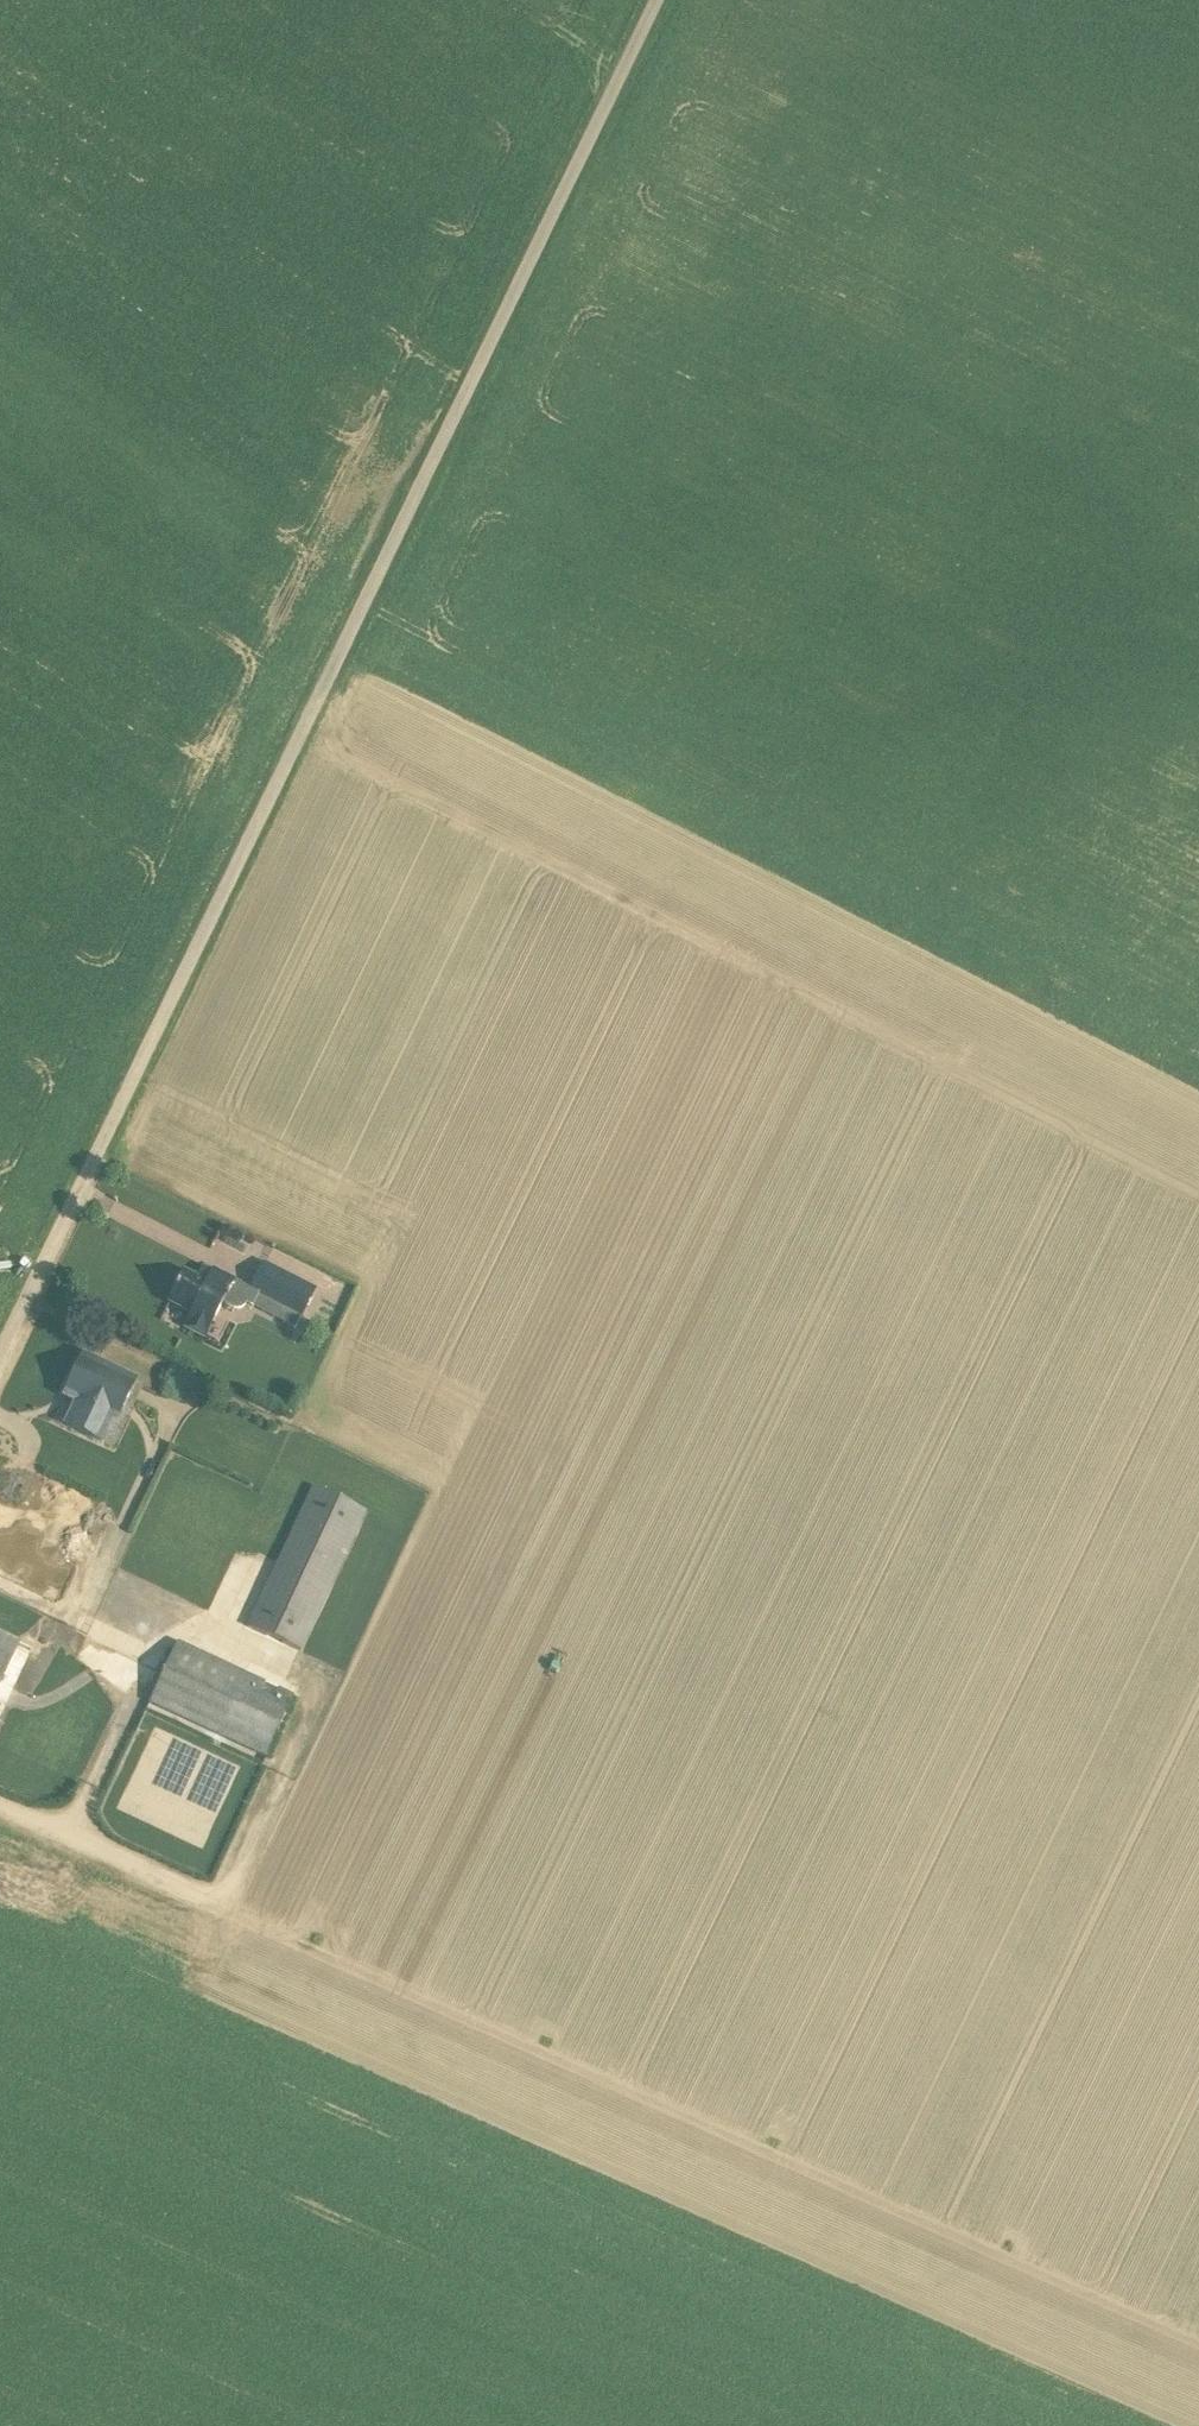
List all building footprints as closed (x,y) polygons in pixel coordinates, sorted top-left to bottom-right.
[(245,1306),(246,1303),(295,1327),(314,1289),(263,1263),(251,1289),(213,1270),(207,1284),(184,1272),(169,1302),(192,1314),(185,1327),(205,1337),(222,1302),(235,1308),(236,1309),(238,1309),(239,1309),(240,1309),(242,1308),(243,1307),(245,1306)] [(100,1442),(112,1418),(117,1421),(136,1382),(82,1356),(70,1383),(74,1385),(68,1397),(77,1401),(66,1425),(100,1442)] [(169,1451),(122,1567),(168,1585),(215,1470),(169,1451)] [(107,1498),(16,1458),(0,1494),(0,1572),(63,1599),(107,1498)] [(302,1653),(367,1511),(314,1487),(249,1628),(302,1653)] [(17,1643),(0,1635),(0,1680),(17,1643)] [(178,1642),(150,1702),(267,1757),(295,1697),(178,1642)]
